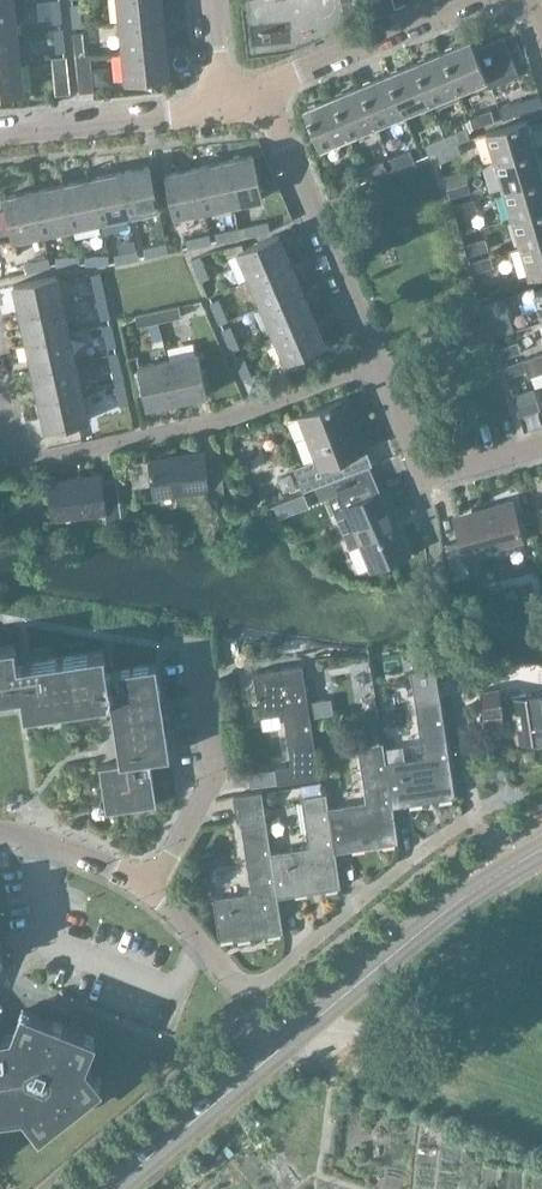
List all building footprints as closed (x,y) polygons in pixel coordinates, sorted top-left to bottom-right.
[(63,22),(61,0),(50,0),(52,23),(63,22)] [(117,3),(119,21),(163,17),(162,8),(161,0),(117,0),(117,3)] [(0,4),(0,34),(17,32),(16,21),(14,3),(0,4)] [(83,26),(80,3),(70,4),(72,28),(83,26)] [(163,17),(119,21),(121,48),(122,51),(166,46),(163,17)] [(53,29),(56,52),(66,51),(63,27),(53,29)] [(73,32),(76,55),(85,54),(82,31),(73,32)] [(0,34),(0,63),(20,61),(17,32),(0,34)] [(502,37),(474,49),(485,77),(489,86),(518,74),(502,37)] [(470,39),(442,50),(458,89),(485,77),(474,49),(470,39)] [(166,46),(122,51),(125,81),(169,76),(166,46)] [(430,101),(458,89),(442,50),(414,62),(430,101)] [(90,54),(85,54),(76,55),(80,92),(94,90),(90,54)] [(52,58),(56,94),(70,92),(66,56),(52,58)] [(0,63),(0,93),(23,91),(21,69),(20,61),(0,63)] [(403,113),(430,101),(414,62),(387,74),(403,113)] [(387,74),(359,86),(375,124),(403,113),(387,74)] [(331,97),(348,136),(375,124),(359,86),(331,97)] [(320,148),(348,136),(331,97),(304,109),(320,148)] [(499,106),(502,118),(525,111),(522,100),(499,106)] [(469,116),(470,117),(473,129),(475,126),(494,120),(491,110),(469,116)] [(469,138),(469,136),(473,129),(470,117),(463,120),(465,127),(445,136),(449,146),(456,143),(469,138)] [(535,148),(527,119),(486,131),(495,160),(535,148)] [(429,154),(436,151),(449,146),(445,136),(424,144),(429,154)] [(456,143),(449,146),(436,151),(440,162),(460,153),(456,143)] [(535,148),(495,160),(503,189),(541,177),(541,172),(535,148)] [(414,160),(410,150),(390,158),(394,169),(414,160)] [(252,154),(223,160),(232,203),(262,197),(252,154)] [(223,160),(194,166),(203,210),(232,203),(223,160)] [(362,170),(366,180),(386,172),(382,161),(362,170)] [(148,165),(119,171),(129,214),(158,208),(158,205),(151,178),(148,165)] [(194,166),(165,173),(165,175),(171,202),(174,216),(203,210),(194,166)] [(119,171),(91,177),(100,220),(129,214),(119,171)] [(334,181),(338,192),(359,183),(354,173),(334,181)] [(165,175),(151,178),(158,205),(171,202),(165,175)] [(91,177),(62,183),(71,227),(100,220),(91,177)] [(512,218),(541,209),(541,177),(503,189),(512,218)] [(471,191),(468,181),(447,187),(450,197),(471,191)] [(62,183),(33,190),(42,233),(71,227),(62,183)] [(33,190),(4,196),(7,209),(12,233),(13,239),(42,233),(33,190)] [(452,204),(455,215),(477,209),(473,198),(452,204)] [(512,218),(520,246),(541,240),(541,209),(512,218)] [(245,226),(247,235),(269,230),(267,221),(245,226)] [(240,237),(238,227),(215,232),(217,242),(240,237)] [(186,238),(188,248),(211,243),(209,233),(186,238)] [(236,251),(248,278),(288,261),(277,233),(236,251)] [(464,244),(467,255),(487,249),(484,238),(464,244)] [(520,246),(529,275),(541,271),(541,240),(520,246)] [(143,247),(145,257),(168,253),(166,243),(143,247)] [(116,264),(139,259),(137,249),(114,254),(116,264)] [(85,254),(85,265),(108,264),(108,254),(85,254)] [(200,280),(209,276),(200,254),(191,259),(200,280)] [(79,265),(79,255),(56,256),(56,266),(79,265)] [(470,262),(473,272),(493,266),(489,255),(470,262)] [(25,262),(27,271),(50,266),(48,257),(25,262)] [(248,278),(259,305),(300,288),(288,261),(248,278)] [(91,274),(95,296),(105,294),(101,272),(91,274)] [(13,282),(20,312),(62,302),(56,273),(13,282)] [(259,305),(271,332),(312,315),(300,288),(259,305)] [(105,294),(95,296),(100,319),(110,317),(105,294)] [(218,323),(228,319),(219,298),(209,302),(218,323)] [(484,308),(487,318),(508,311),(505,301),(484,308)] [(68,331),(62,302),(20,312),(26,341),(68,331)] [(181,316),(179,305),(156,310),(158,321),(181,316)] [(138,326),(158,321),(156,310),(135,314),(138,326)] [(283,360),(324,342),(312,315),(271,332),(283,360)] [(117,346),(112,323),(102,325),(107,348),(117,346)] [(240,346),(230,325),(221,329),(230,350),(240,346)] [(68,331),(26,341),(32,370),(75,361),(68,331)] [(497,348),(501,359),(521,351),(517,341),(497,348)] [(113,376),(123,374),(118,351),(108,353),(113,376)] [(523,358),(523,359),(527,369),(528,375),(541,371),(541,352),(523,358)] [(197,353),(168,359),(176,399),(206,393),(197,353)] [(251,374),(242,353),(233,357),(242,378),(251,374)] [(146,406),(176,399),(168,359),(138,365),(146,406)] [(523,359),(503,366),(506,376),(527,369),(523,359)] [(32,370),(39,399),(81,390),(75,361),(32,370)] [(124,380),(115,382),(119,405),(129,403),(124,380)] [(45,428),(87,419),(81,390),(39,399),(45,428)] [(343,473),(338,459),(364,449),(344,398),(299,415),(316,458),(294,467),(302,488),(343,473)] [(540,408),(536,398),(515,405),(519,415),(540,408)] [(179,453),(180,455),(130,460),(133,485),(150,484),(151,493),(204,487),(206,498),(224,496),(220,466),(204,468),(202,451),(179,453)] [(369,568),(409,551),(400,531),(396,532),(368,466),(316,488),(321,499),(327,496),(349,548),(359,543),(369,568)] [(98,472),(77,475),(77,476),(47,480),(52,516),(102,510),(103,522),(120,520),(114,478),(99,480),(98,472)] [(454,579),(469,574),(465,559),(492,552),(491,548),(522,540),(511,500),(489,506),(490,510),(453,521),(458,539),(444,543),(454,579)] [(31,662),(18,664),(15,644),(0,646),(0,697),(14,695),(21,694),(23,713),(110,701),(119,761),(109,763),(99,764),(106,809),(156,801),(150,758),(169,755),(156,663),(107,670),(105,651),(31,662)] [(277,782),(318,776),(301,665),(253,673),(260,716),(283,713),(291,765),(275,767),(277,782)] [(393,710),(410,710),(409,684),(392,685),(393,710)] [(423,756),(385,762),(392,806),(454,796),(437,686),(412,689),(423,756)] [(501,696),(499,686),(479,689),(484,725),(504,722),(504,718),(513,716),(517,742),(541,738),(541,690),(501,696)] [(375,713),(355,717),(360,746),(357,746),(366,800),(327,806),(334,851),(397,841),(392,806),(385,762),(382,742),(380,742),(375,713)] [(340,887),(334,851),(327,806),(325,792),(322,792),(321,781),(306,784),(307,794),(301,795),(309,847),(271,853),(278,897),(340,887)] [(278,817),(300,812),(293,786),(271,792),(278,817)] [(240,819),(251,891),(213,897),(220,940),(234,938),(235,940),(283,932),(278,897),(265,816),(261,791),(233,795),(236,820),(240,819)] [(23,1110),(39,1131),(101,1082),(89,1068),(87,1070),(80,1062),(84,1053),(87,1054),(94,1037),(21,1008),(11,1033),(0,1035),(0,1113),(23,1110)]
